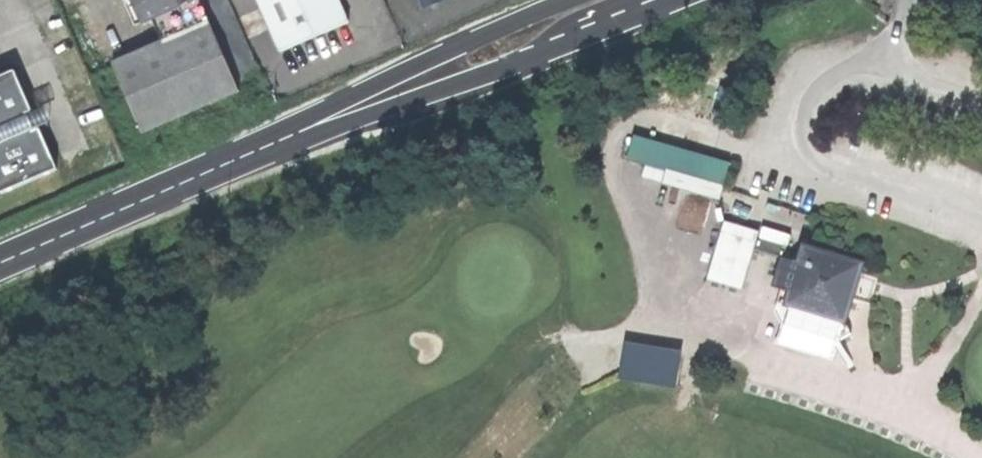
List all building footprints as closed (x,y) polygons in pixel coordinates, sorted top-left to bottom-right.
[(259,90),(221,0),(198,0),(193,2),(192,0),(126,0),(138,30),(149,25),(159,49),(109,71),(139,141),(259,90)] [(345,30),(333,0),(251,0),(276,60),(345,30)] [(31,138),(27,129),(24,121),(29,119),(12,78),(0,83),(0,199),(54,175),(37,136),(31,138)] [(627,160),(723,188),(730,163),(634,136),(627,160)] [(668,211),(655,263),(746,286),(756,248),(785,255),(791,234),(725,217),(723,225),(668,211)] [(814,334),(840,341),(851,334),(846,320),(858,283),(863,266),(804,248),(799,264),(782,259),(773,287),(780,289),(790,291),(785,305),(775,311),(775,314),(782,325),(814,334)] [(777,343),(808,353),(814,334),(782,325),(777,343)] [(834,361),(840,341),(814,334),(808,353),(834,361)] [(582,397),(561,377),(578,360),(560,343),(452,457),(525,457),(582,397)] [(677,358),(627,350),(623,376),(673,384),(677,358)]
